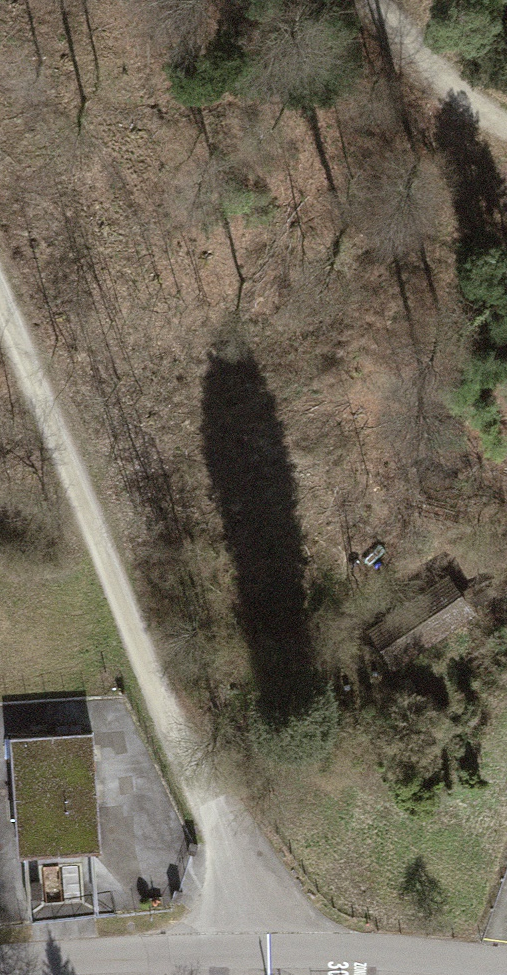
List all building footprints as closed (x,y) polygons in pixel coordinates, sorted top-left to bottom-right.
[(95,731),(12,736),(20,856),(102,851),(95,731)]
